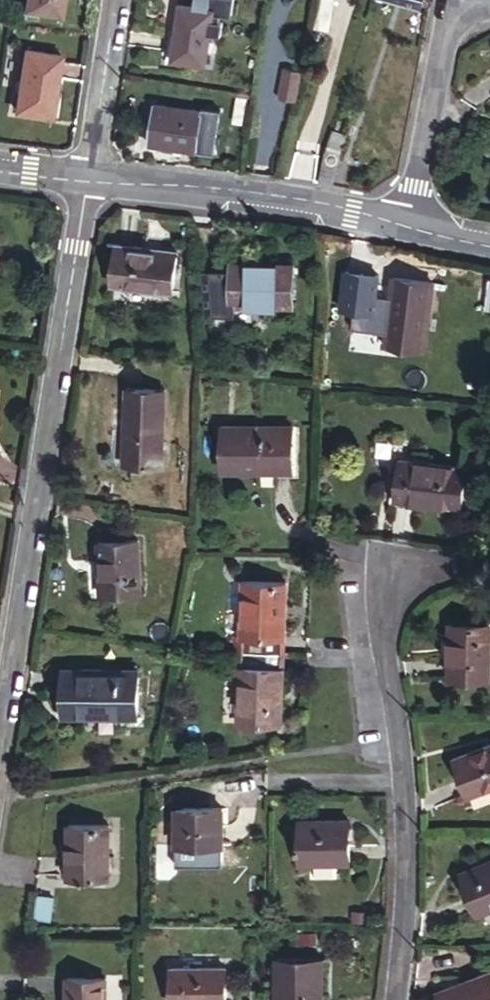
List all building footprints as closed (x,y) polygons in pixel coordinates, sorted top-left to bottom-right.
[(26,8),(65,14),(67,0),(27,0),(26,8)] [(206,62),(214,10),(180,4),(175,35),(169,34),(165,61),(179,64),(181,58),(206,62)] [(54,114),(63,55),(27,50),(18,109),(54,114)] [(281,93),(299,96),(304,66),(286,63),(281,93)] [(222,116),(155,105),(152,116),(149,139),(216,150),(222,116)] [(329,147),(315,183),(328,188),(341,150),(329,147)] [(168,289),(173,252),(114,244),(108,282),(168,289)] [(227,263),(227,303),(288,303),(287,262),(227,263)] [(384,317),(365,315),(360,346),(381,348),(383,340),(420,343),(429,277),(389,272),(384,317)] [(159,462),(162,388),(123,385),(121,461),(159,462)] [(289,419),(221,419),(221,463),(289,464),(289,419)] [(458,507),(462,466),(398,458),(394,500),(458,507)] [(135,539),(94,540),(96,590),(137,589),(135,539)] [(241,578),(238,649),(280,648),(280,635),(284,635),(284,578),(241,578)] [(489,633),(489,622),(452,621),(450,677),(489,679),(489,633)] [(280,648),(238,649),(237,716),(280,716),(282,663),(278,663),(280,648)] [(138,713),(138,667),(64,667),(63,708),(95,708),(95,713),(138,713)] [(469,794),(489,786),(489,746),(456,759),(469,794)] [(174,802),(172,839),(218,840),(219,803),(174,802)] [(295,817),(295,859),(345,859),(345,817),(295,817)] [(103,877),(104,823),(66,822),(65,875),(103,877)] [(462,871),(478,911),(489,907),(489,861),(462,871)] [(44,896),(29,894),(26,915),(41,917),(44,896)] [(320,996),(320,956),(273,956),(274,999),(313,999),(313,997),(320,996)] [(168,999),(221,999),(222,965),(168,964),(168,999)] [(489,973),(436,992),(439,999),(489,999),(489,976),(489,973)] [(102,976),(63,976),(63,999),(102,999),(102,976)]
